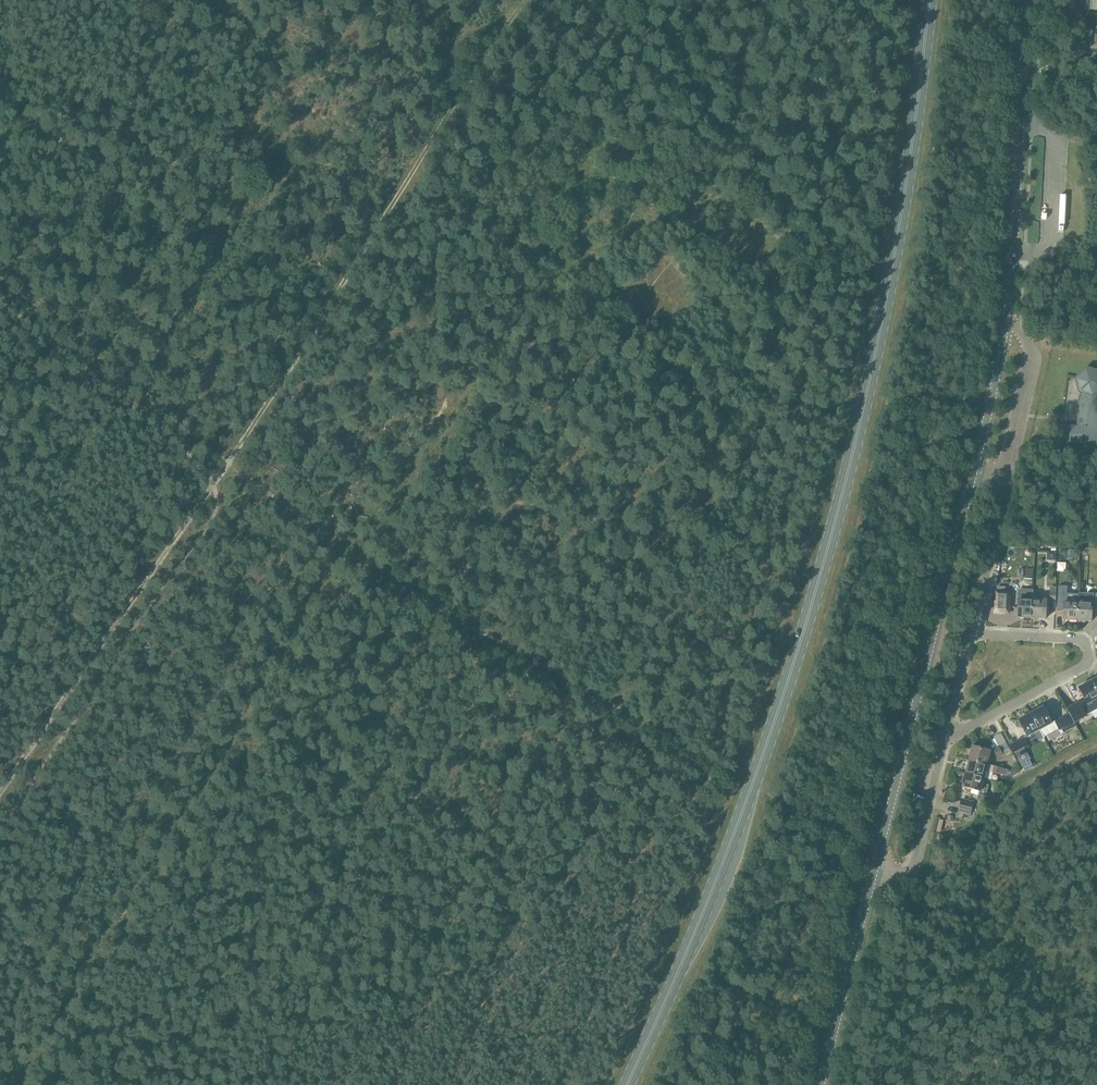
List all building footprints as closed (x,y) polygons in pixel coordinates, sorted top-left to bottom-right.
[(1053,427),(1053,444),(1086,444),(1086,442),(1096,440),(1096,372),(1086,369),(1077,378),(1076,379),(1079,393),(1082,393),(1079,401),(1077,417),(1077,426),(1061,426),(1060,426),(1053,427)] [(1058,586),(1057,610),(1064,611),(1063,620),(1077,621),(1078,602),(1079,594),(1067,594),(1067,587),(1058,586)] [(1019,599),(1018,618),(1032,619),(1032,600),(1033,591),(1019,590),(1019,599)] [(995,613),(1008,613),(1009,593),(996,593),(995,612),(995,613)] [(1078,602),(1077,621),(1091,622),(1092,603),(1092,595),(1079,594),(1078,602)] [(1032,600),(1032,619),(1045,619),(1046,601),(1032,600)] [(1091,681),(1079,688),(1088,705),(1085,707),(1084,705),(1074,711),(1078,720),(1083,717),(1084,718),(1090,714),(1096,710),(1096,693),(1091,681)] [(1030,714),(1040,731),(1041,730),(1044,737),(1059,729),(1059,731),(1063,729),(1066,732),(1077,727),(1069,713),(1052,723),(1043,707),(1030,714)] [(1035,733),(1040,731),(1030,714),(1019,720),(1027,736),(1011,745),(1023,769),(1032,764),(1030,760),(1030,759),(1025,749),(1030,747),(1028,743),(1037,738),(1035,733)] [(969,760),(987,765),(989,759),(995,756),(997,759),(1011,751),(1001,733),(993,737),(998,746),(992,749),(993,750),(990,752),(972,747),(969,760)] [(984,778),(987,765),(969,760),(966,773),(984,778)] [(1006,776),(1008,770),(993,766),(991,773),(1006,776)] [(983,784),(984,778),(966,773),(962,787),(979,791),(977,801),(988,803),(989,797),(986,796),(988,785),(983,784)] [(974,817),(975,809),(960,805),(958,814),(974,817)]
